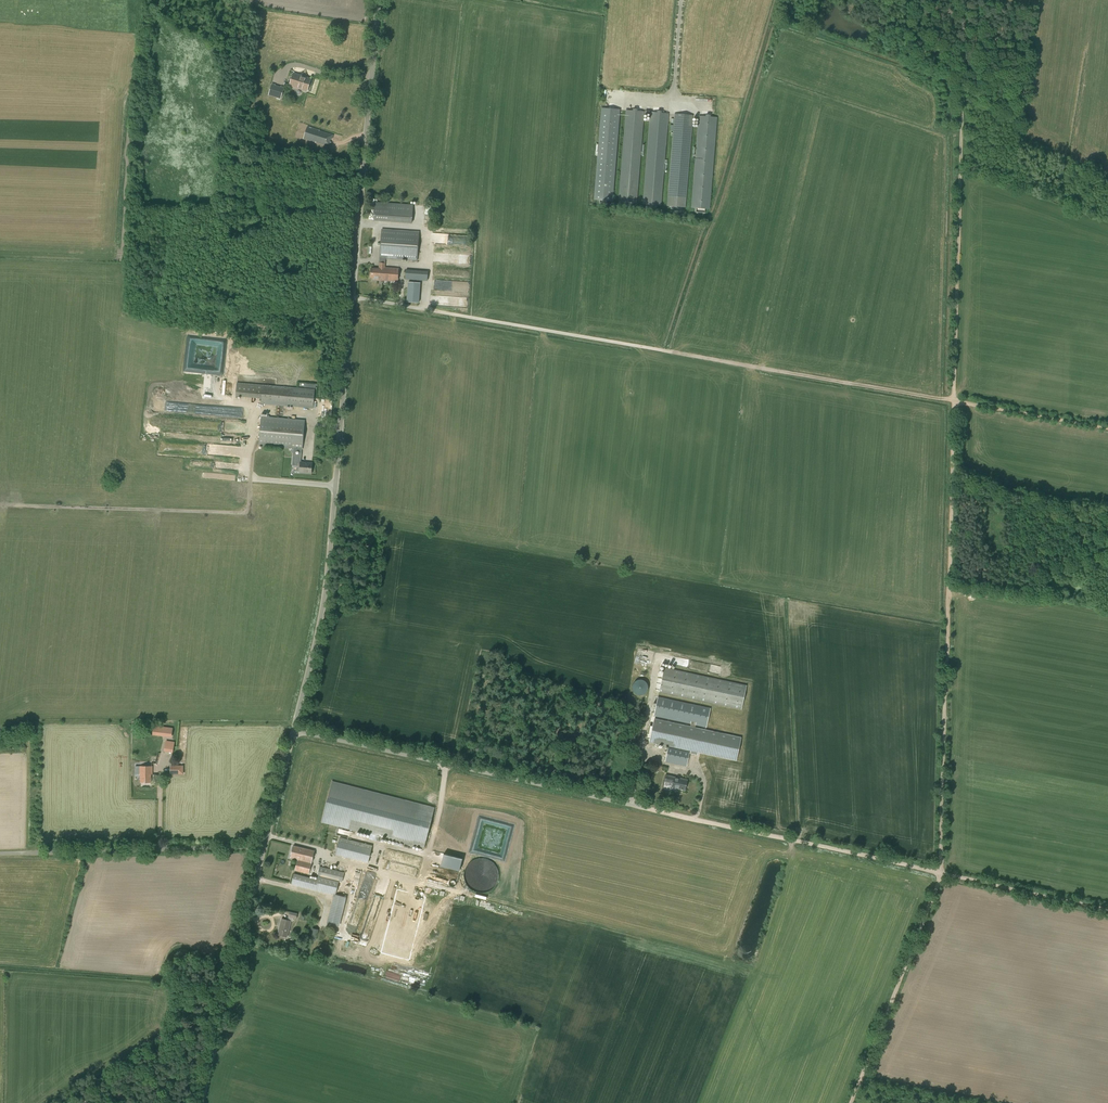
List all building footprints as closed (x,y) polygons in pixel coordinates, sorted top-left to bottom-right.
[(307,92),(311,79),(293,73),(289,86),(307,92)] [(281,87),(275,85),(275,84),(272,83),(268,96),(281,99),(285,87),(281,86),(281,87)] [(595,200),(613,201),(621,110),(619,110),(619,107),(605,106),(605,109),(603,109),(595,200)] [(637,111),(638,110),(633,109),(633,111),(626,110),(618,202),(637,204),(644,112),(637,111)] [(662,113),(662,111),(657,111),(657,113),(650,112),(643,204),(661,205),(669,114),(662,113)] [(686,208),(693,116),(674,114),(667,206),(671,206),(670,210),(681,211),(682,207),(686,208)] [(710,117),(711,115),(706,115),(706,117),(699,116),(691,208),(710,209),(717,118),(710,117)] [(319,131),(308,127),(304,139),(315,143),(316,142),(330,146),(331,143),(330,142),(331,139),(332,139),(333,136),(319,131)] [(412,223),(413,205),(375,202),(374,220),(388,221),(388,222),(412,223)] [(417,261),(419,232),(381,229),(379,263),(379,269),(371,268),(370,278),(377,279),(377,280),(398,282),(399,269),(385,268),(385,264),(386,264),(386,259),(417,261)] [(469,237),(440,235),(440,242),(469,245),(469,237)] [(422,272),(418,272),(418,271),(406,270),(405,279),(427,281),(428,272),(422,271),(422,272)] [(420,283),(408,282),(407,302),(419,303),(420,283)] [(313,408),(315,390),(237,383),(236,396),(261,398),(261,404),(313,408)] [(311,473),(312,464),(300,463),(300,472),(311,473)] [(741,710),(747,685),(664,667),(659,692),(741,710)] [(637,695),(638,695),(639,695),(641,695),(642,695),(643,695),(645,694),(646,693),(647,692),(647,691),(648,689),(648,688),(648,687),(648,685),(647,684),(647,683),(646,682),(645,681),(644,680),(642,680),(641,679),(640,679),(638,679),(637,680),(636,680),(635,681),(634,682),(633,683),(632,685),(632,686),(632,687),(632,689),(632,690),(633,691),(634,692),(635,693),(636,694),(637,695)] [(741,737),(695,727),(696,726),(706,728),(710,709),(658,697),(654,716),(691,724),(690,726),(654,718),(649,742),(655,743),(655,746),(658,747),(659,744),(668,746),(691,751),(691,753),(697,755),(697,754),(697,753),(736,760),(741,737)] [(167,741),(166,752),(176,752),(176,741),(167,741)] [(690,752),(687,751),(668,747),(665,762),(687,767),(690,752)] [(171,774),(183,774),(183,765),(171,765),(171,774)] [(141,766),(141,774),(141,783),(151,783),(151,774),(152,774),(152,766),(141,766)] [(685,790),(687,780),(666,775),(665,782),(673,783),(672,787),(680,789),(685,790)] [(332,782),(322,822),(424,848),(434,808),(332,782)] [(338,828),(337,834),(345,836),(346,830),(338,828)] [(372,846),(340,838),(336,854),(368,862),(372,846)] [(309,874),(314,851),(293,846),(290,857),(298,859),(295,870),(309,874)] [(485,878),(485,861),(489,861),(489,859),(475,859),(475,873),(478,873),(478,879),(485,878)] [(341,883),(343,872),(320,866),(317,876),(320,877),(319,879),(317,878),(316,880),(294,874),(292,883),(316,889),(335,894),(339,882),(341,883)] [(443,881),(445,881),(446,875),(432,873),(431,875),(443,878),(443,881)] [(418,887),(392,880),(375,943),(401,950),(418,887)] [(337,926),(345,897),(334,894),(327,924),(337,926)] [(287,937),(291,921),(282,919),(278,935),(287,937)] [(317,940),(319,929),(313,927),(310,939),(317,940)]
